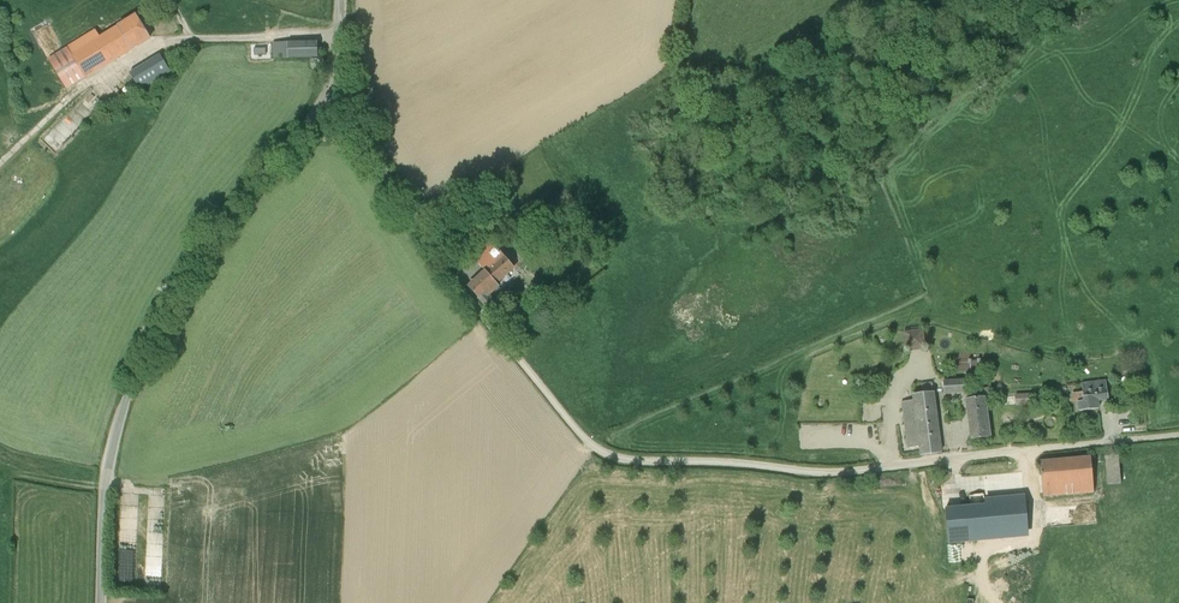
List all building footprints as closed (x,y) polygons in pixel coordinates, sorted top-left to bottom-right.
[(133,49),(140,45),(150,38),(136,16),(118,27),(133,49)] [(85,78),(133,49),(118,27),(101,37),(95,29),(66,47),(85,78)] [(303,59),(303,42),(298,42),(273,43),(274,55),(274,58),(288,58),(288,59),(298,59),(303,59)] [(67,89),(85,78),(66,47),(48,59),(67,89)] [(160,54),(130,73),(141,90),(171,71),(160,54)] [(491,310),(497,305),(494,300),(494,299),(491,295),(499,287),(497,285),(515,269),(504,256),(491,240),(472,256),(486,272),(469,287),(486,306),(486,305),(491,310)] [(926,347),(925,326),(907,326),(908,348),(926,347)] [(944,394),(966,393),(965,379),(943,380),(944,394)] [(1108,399),(1107,387),(1106,379),(1081,382),(1083,391),(1072,392),(1073,403),(1078,403),(1079,411),(1099,409),(1098,400),(1108,399)] [(932,426),(937,425),(931,383),(921,384),(923,393),(913,395),(914,400),(902,402),(908,448),(920,446),(921,455),(941,453),(938,433),(934,434),(932,426)] [(986,397),(992,397),(991,387),(973,389),(974,398),(966,400),(971,440),(992,437),(986,397)] [(1018,402),(1028,402),(1028,390),(1018,390),(1018,402)] [(979,448),(978,442),(967,443),(968,450),(979,448)] [(1121,484),(1119,467),(1118,455),(1105,456),(1108,485),(1121,484)] [(1094,493),(1092,469),(1091,457),(1040,462),(1043,497),(1094,493)] [(985,504),(984,494),(969,496),(971,506),(985,504)] [(988,504),(989,531),(1028,529),(1027,503),(988,504)] [(975,541),(972,506),(945,508),(948,544),(975,541)]
